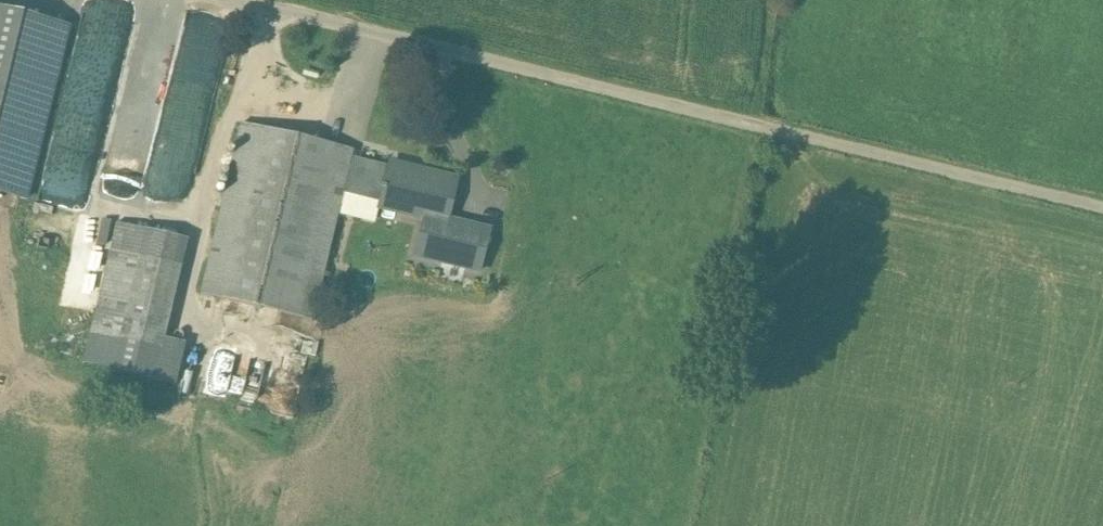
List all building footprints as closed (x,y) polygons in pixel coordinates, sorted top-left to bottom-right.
[(199,175),(230,21),(147,4),(111,179),(145,185),(149,165),(199,175)] [(0,11),(0,193),(24,199),(66,28),(0,11)] [(352,151),(241,124),(200,295),(312,322),(342,194),(351,157),(352,151)] [(408,168),(389,164),(388,166),(351,157),(342,194),(379,203),(377,211),(379,211),(380,207),(424,218),(419,237),(467,248),(472,228),(446,221),(456,180),(424,172),(423,175),(407,171),(408,168)] [(187,240),(116,223),(110,249),(181,266),(187,240)] [(181,266),(110,249),(90,334),(161,351),(164,340),(181,266)] [(161,351),(90,334),(83,363),(175,385),(184,345),(164,340),(161,351)] [(307,356),(286,351),(270,414),(292,419),(307,356)] [(251,360),(235,356),(226,393),(242,397),(251,360)] [(251,360),(242,397),(257,400),(266,363),(251,360)]
